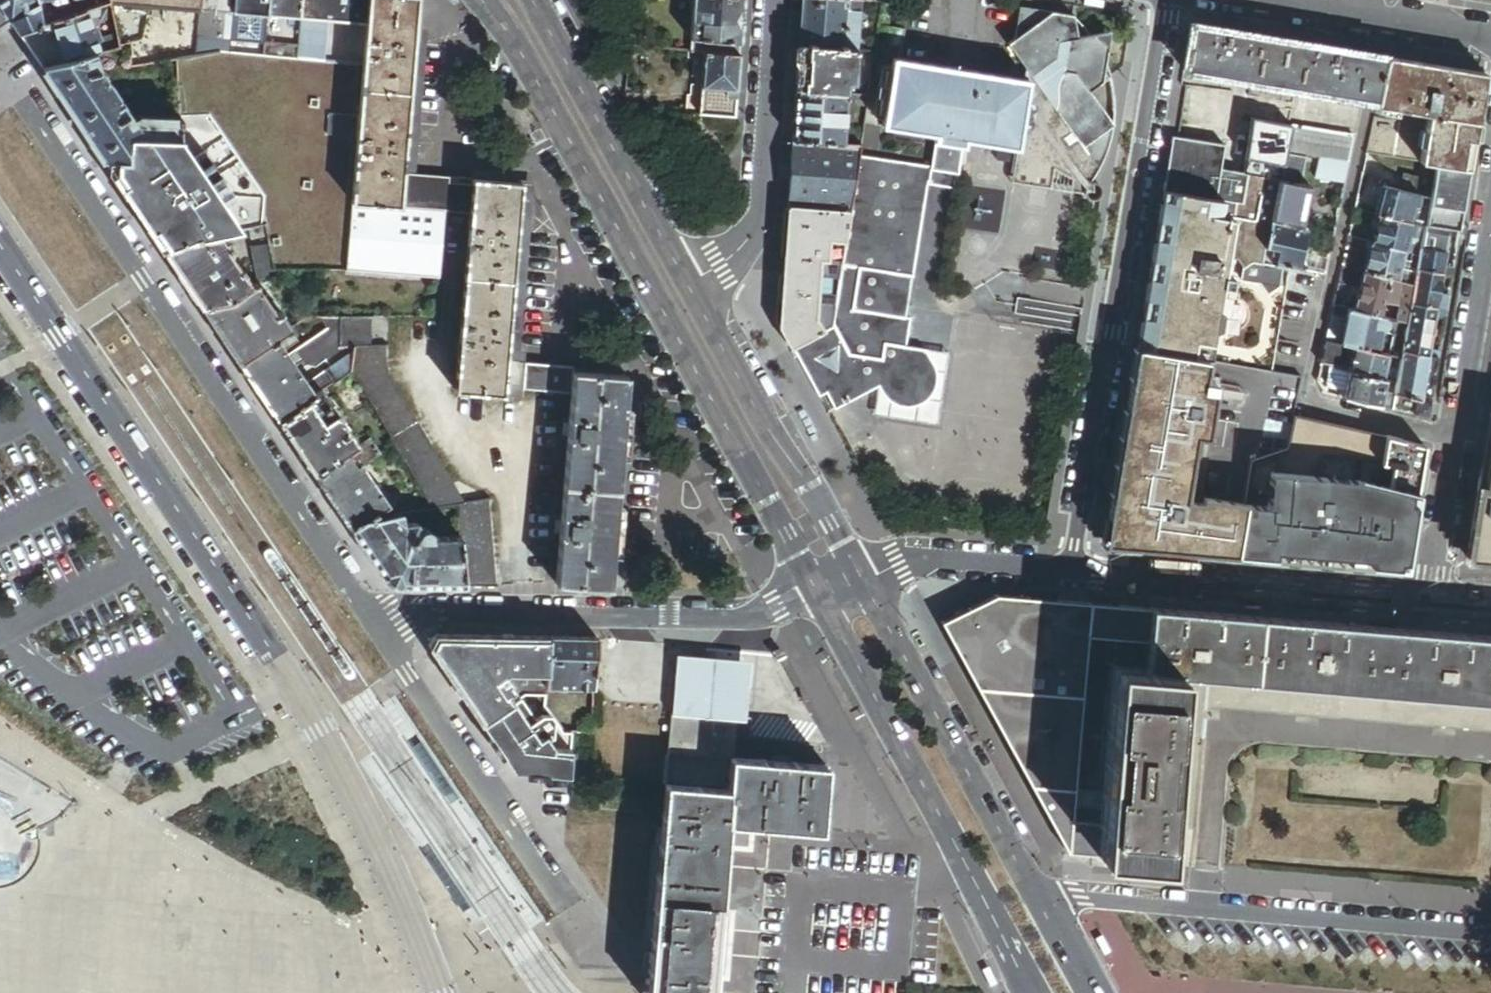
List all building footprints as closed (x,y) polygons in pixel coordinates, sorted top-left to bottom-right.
[(37,0),(0,0),(0,8),(10,23),(19,36),(43,27),(42,21),(38,2),(37,0)] [(88,10),(86,0),(74,0),(75,5),(77,14),(88,10)] [(110,1),(111,5),(201,12),(202,0),(110,0),(110,1)] [(201,12),(234,15),(235,0),(202,0),(201,12)] [(234,15),(232,42),(231,54),(263,57),(264,45),(267,18),(268,0),(235,0),(234,15)] [(267,18),(300,20),(302,0),(268,0),(267,18)] [(300,20),(330,23),(368,26),(370,0),(302,0),(300,20)] [(368,26),(360,117),(358,139),(353,205),(402,209),(405,175),(419,0),(370,0),(368,26)] [(405,175),(416,176),(431,0),(419,0),(405,175)] [(744,0),(694,0),(691,40),(740,44),(744,0)] [(800,45),(857,51),(861,1),(853,0),(803,0),(800,45)] [(882,2),(876,42),(902,46),(904,30),(888,27),(892,0),(883,0),(882,2)] [(111,5),(110,1),(88,10),(95,32),(99,31),(102,40),(98,42),(101,54),(121,48),(111,5)] [(69,17),(77,14),(75,5),(67,9),(69,17)] [(10,23),(0,8),(0,29),(10,23)] [(1113,127),(1088,93),(1109,79),(1108,75),(1105,64),(1108,40),(1095,36),(1077,39),(1073,18),(1020,9),(1014,40),(1006,45),(1024,70),(1022,81),(1029,82),(1017,150),(1016,150),(1014,160),(1040,164),(1059,175),(1071,181),(1069,195),(1084,197),(1085,199),(1086,201),(1090,203),(1093,203),(1097,202),(1100,198),(1101,195),(1101,193),(1099,189),(1096,186),(1094,185),(1090,185),(1089,184),(1095,174),(1101,162),(1104,155),(1107,147),(1109,138),(1111,129),(1113,127)] [(95,32),(88,10),(77,14),(69,17),(53,23),(64,64),(96,55),(101,54),(98,42),(102,40),(99,31),(95,32)] [(300,20),(298,48),(297,59),(327,62),(330,23),(300,20)] [(64,64),(53,23),(49,25),(43,27),(19,36),(42,70),(64,64)] [(1379,104),(1386,58),(1379,57),(1251,35),(1191,26),(1183,71),(1243,81),(1370,102),(1379,104)] [(232,42),(198,40),(196,57),(219,53),(231,54),(232,42)] [(740,56),(740,44),(691,40),(690,52),(704,53),(740,56)] [(298,48),(264,45),(263,57),(297,59),(298,48)] [(854,84),(857,51),(800,45),(797,90),(845,94),(847,94),(847,89),(848,84),(854,84)] [(740,56),(704,53),(699,115),(735,118),(740,56)] [(100,71),(96,55),(64,64),(42,70),(104,163),(129,164),(127,140),(180,135),(180,119),(138,118),(134,121),(118,98),(119,97),(110,83),(109,85),(100,71)] [(1486,75),(1386,58),(1379,104),(1378,108),(1431,117),(1428,134),(1423,165),(1436,167),(1470,171),(1486,75)] [(1022,81),(893,59),(882,127),(935,136),(934,142),(937,143),(960,147),(964,147),(965,141),(1016,150),(1017,150),(1029,82),(1022,81)] [(209,73),(196,73),(196,82),(208,83),(209,73)] [(845,105),(845,94),(797,90),(793,141),(842,145),(845,105)] [(864,95),(847,94),(845,94),(845,105),(864,106),(864,95)] [(358,139),(360,117),(331,114),(329,136),(358,139)] [(1403,161),(1423,165),(1428,134),(1399,122),(1376,119),(1368,154),(1403,161)] [(1259,130),(1261,122),(1245,120),(1242,133),(1258,136),(1259,130)] [(1269,132),(1271,123),(1261,122),(1259,130),(1269,132)] [(1283,169),(1286,153),(1292,126),(1271,123),(1269,132),(1262,165),(1283,169)] [(1319,158),(1351,163),(1356,137),(1292,126),(1286,153),(1319,158)] [(180,140),(180,135),(127,140),(129,164),(104,163),(163,252),(187,242),(220,235),(242,231),(225,204),(235,197),(204,151),(192,157),(180,140)] [(1172,140),(1164,190),(1209,200),(1223,202),(1223,200),(1243,204),(1248,179),(1220,174),(1224,150),(1172,140)] [(848,213),(850,213),(859,155),(860,146),(842,145),(793,141),(788,208),(848,213)] [(918,182),(953,187),(960,147),(937,143),(933,167),(859,155),(850,213),(832,326),(831,327),(792,348),(820,398),(827,394),(836,410),(878,386),(874,415),(938,424),(949,352),(938,350),(926,349),(906,345),(910,317),(906,316),(912,274),(900,273),(904,246),(908,247),(918,182)] [(1010,163),(1011,154),(999,152),(997,161),(1010,163)] [(1351,163),(1319,158),(1316,180),(1346,185),(1351,163)] [(1057,192),(1059,175),(1040,164),(1014,160),(1010,184),(1057,192)] [(1265,265),(1273,223),(1280,183),(1283,169),(1262,165),(1257,164),(1254,180),(1248,179),(1243,204),(1223,200),(1223,202),(1209,200),(1192,298),(1147,291),(1143,320),(1194,328),(1189,359),(1192,359),(1195,342),(1214,345),(1228,258),(1239,260),(1244,268),(1241,280),(1261,284),(1268,294),(1280,286),(1282,268),(1265,265)] [(1461,232),(1470,171),(1436,167),(1427,216),(1425,226),(1436,228),(1461,232)] [(416,176),(405,175),(402,209),(446,213),(471,215),(473,181),(416,176)] [(1404,178),(1401,191),(1423,197),(1426,183),(1404,178)] [(523,185),(473,181),(471,215),(456,392),(506,396),(508,363),(523,185)] [(1273,223),(1303,228),(1310,188),(1280,183),(1273,223)] [(523,185),(508,363),(526,364),(527,351),(521,351),(534,186),(523,185)] [(1382,217),(1411,224),(1414,213),(1416,207),(1420,208),(1423,197),(1401,191),(1385,187),(1378,215),(1382,217)] [(1192,298),(1209,200),(1164,190),(1147,291),(1192,298)] [(446,213),(402,209),(353,205),(347,272),(440,280),(446,213)] [(840,266),(848,213),(788,208),(780,326),(791,349),(792,348),(831,327),(834,308),(817,307),(820,264),(840,266)] [(1425,226),(1427,216),(1414,213),(1411,224),(1418,226),(1425,227),(1425,226)] [(1418,226),(1411,224),(1382,217),(1377,238),(1375,244),(1407,252),(1407,253),(1410,242),(1412,236),(1415,236),(1418,226)] [(1297,271),(1306,229),(1303,228),(1273,223),(1265,265),(1282,268),(1297,271)] [(250,239),(268,236),(265,226),(248,230),(250,239)] [(1423,240),(1425,227),(1418,226),(1415,236),(1412,236),(1410,242),(1422,245),(1423,240)] [(1434,242),(1436,228),(1425,226),(1425,227),(1423,240),(1434,242)] [(230,250),(220,235),(187,242),(163,252),(202,309),(230,300),(251,286),(228,252),(230,250)] [(1442,246),(1441,253),(1446,254),(1448,244),(1434,242),(1423,240),(1422,245),(1428,246),(1428,244),(1442,246)] [(1421,250),(1422,245),(1410,242),(1407,253),(1420,256),(1421,250)] [(259,282),(275,271),(269,244),(252,247),(259,282)] [(1401,274),(1407,252),(1375,244),(1372,244),(1365,273),(1391,280),(1399,282),(1401,274)] [(1428,246),(1422,245),(1421,250),(1441,253),(1442,246),(1428,244),(1428,246)] [(1441,253),(1421,250),(1420,256),(1417,271),(1443,275),(1444,269),(1446,254),(1441,253)] [(1325,276),(1329,258),(1306,255),(1303,272),(1325,276)] [(1415,286),(1417,273),(1412,271),(1407,272),(1406,276),(1401,274),(1399,282),(1404,283),(1415,286)] [(1439,296),(1443,275),(1417,271),(1417,273),(1415,286),(1412,306),(1437,310),(1438,304),(1439,296)] [(1385,303),(1391,280),(1365,273),(1361,289),(1356,311),(1381,318),(1385,303)] [(1404,283),(1399,282),(1391,280),(1385,303),(1400,306),(1404,283)] [(1412,306),(1415,286),(1404,283),(1400,306),(1398,321),(1402,322),(1408,324),(1412,306)] [(277,317),(254,284),(251,286),(230,300),(202,309),(240,365),(276,340),(291,330),(281,314),(277,317)] [(1361,289),(1340,284),(1335,306),(1350,310),(1356,311),(1361,289)] [(1448,306),(1449,298),(1439,296),(1438,304),(1448,306)] [(1447,312),(1448,306),(1438,304),(1437,310),(1447,312)] [(1437,310),(1412,306),(1408,324),(1405,340),(1404,347),(1403,352),(1429,357),(1430,351),(1436,319),(1437,310)] [(1386,320),(1387,319),(1381,318),(1356,311),(1350,310),(1348,319),(1342,344),(1354,347),(1378,353),(1384,330),(1385,331),(1388,329),(1390,327),(1390,326),(1390,325),(1390,324),(1390,323),(1389,323),(1389,322),(1388,321),(1387,321),(1387,320),(1386,320)] [(1446,320),(1447,312),(1437,310),(1436,319),(1446,320)] [(1327,341),(1342,344),(1348,319),(1333,315),(1327,341)] [(327,329),(286,357),(302,378),(325,362),(330,369),(306,385),(315,398),(322,393),(352,372),(355,348),(339,348),(340,318),(308,318),(291,330),(276,340),(276,342),(309,319),(321,319),(327,329)] [(370,349),(369,320),(340,318),(339,348),(355,348),(352,372),(432,510),(459,506),(463,505),(389,376),(386,363),(386,349),(370,349)] [(309,319),(276,342),(286,357),(327,329),(321,319),(309,319)] [(1137,349),(1189,359),(1194,328),(1143,320),(1137,349)] [(1405,340),(1408,324),(1402,322),(1400,338),(1405,340)] [(276,342),(276,340),(240,365),(278,423),(315,398),(306,385),(302,378),(286,357),(276,342)] [(1349,372),(1354,347),(1342,344),(1327,341),(1325,349),(1333,351),(1329,367),(1349,372)] [(1403,352),(1404,347),(1393,344),(1390,356),(1402,359),(1403,352)] [(1389,363),(1390,356),(1378,353),(1354,347),(1349,372),(1384,380),(1389,363)] [(1242,511),(1215,507),(1201,505),(1200,509),(1193,508),(1213,383),(1201,381),(1204,361),(1192,359),(1189,359),(1137,349),(1105,544),(1235,555),(1242,511)] [(1322,365),(1329,367),(1333,351),(1325,349),(1322,365)] [(1429,357),(1403,352),(1402,359),(1400,372),(1396,395),(1422,402),(1423,395),(1427,367),(1429,357)] [(1400,372),(1402,359),(1390,356),(1389,363),(1397,365),(1396,372),(1400,372)] [(1438,368),(1439,359),(1429,357),(1427,367),(1438,368)] [(526,364),(508,363),(506,396),(523,398),(524,390),(526,364)] [(526,364),(524,390),(573,394),(574,373),(575,368),(526,364)] [(1318,383),(1324,395),(1326,388),(1345,392),(1349,372),(1329,367),(1322,365),(1318,383)] [(1433,396),(1438,368),(1427,367),(1423,395),(1433,396)] [(1386,381),(1384,380),(1349,372),(1345,392),(1343,399),(1380,407),(1382,399),(1386,381)] [(608,589),(625,377),(574,373),(573,394),(557,585),(608,589)] [(337,415),(322,393),(315,398),(278,423),(314,477),(352,452),(359,447),(343,424),(337,415)] [(1429,419),(1432,404),(1422,402),(1396,395),(1394,402),(1393,410),(1429,419)] [(1422,402),(1432,404),(1433,396),(1423,395),(1422,402)] [(1380,407),(1393,410),(1394,402),(1382,399),(1380,407)] [(340,413),(337,415),(343,424),(346,421),(340,413)] [(1404,570),(1416,494),(1387,487),(1378,485),(1382,464),(1382,461),(1387,437),(1294,418),(1287,448),(1250,463),(1242,511),(1235,555),(1404,570)] [(1468,559),(1490,561),(1490,421),(1468,559)] [(1424,448),(1424,447),(1387,437),(1382,461),(1385,462),(1384,465),(1390,467),(1387,487),(1416,494),(1424,448)] [(381,456),(370,440),(359,447),(352,452),(363,468),(381,456)] [(363,468),(352,452),(314,477),(351,530),(369,519),(389,505),(363,468)] [(1384,465),(1382,464),(1378,485),(1387,487),(1390,467),(1384,465)] [(1215,507),(1216,500),(1202,498),(1201,505),(1215,507)] [(465,588),(495,588),(488,501),(463,505),(459,506),(461,538),(465,588)] [(397,587),(465,588),(461,538),(433,538),(432,535),(431,533),(428,531),(425,531),(418,523),(404,525),(402,514),(369,519),(351,530),(386,583),(397,587)] [(1068,854),(1098,856),(1101,823),(1094,823),(1096,793),(1076,791),(1088,638),(1148,643),(1151,609),(996,596),(941,624),(966,669),(1006,742),(1041,804),(1068,854)] [(1151,609),(1148,643),(1146,671),(1179,674),(1179,676),(1490,702),(1490,638),(1151,609)] [(547,676),(549,638),(437,637),(429,648),(461,695),(482,725),(512,705),(508,700),(510,698),(509,696),(514,692),(504,677),(507,675),(547,676)] [(547,689),(594,690),(597,639),(549,638),(547,676),(547,689)] [(674,688),(672,715),(714,718),(714,716),(745,718),(748,692),(750,663),(677,656),(674,688)] [(1115,858),(1163,862),(1170,786),(1173,747),(1179,676),(1179,674),(1146,671),(1114,669),(1104,793),(1101,823),(1098,856),(1115,858)] [(546,710),(546,697),(523,697),(512,705),(482,725),(514,773),(569,778),(573,734),(564,734),(546,710)] [(730,759),(733,759),(735,737),(736,720),(714,718),(672,715),(666,785),(728,791),(730,759)] [(714,716),(714,718),(736,720),(735,737),(749,738),(750,719),(745,718),(714,716)] [(666,785),(648,987),(648,992),(714,992),(729,824),(821,831),(827,767),(733,759),(730,759),(728,791),(666,785)] [(1104,793),(1096,793),(1094,823),(1101,823),(1104,793)]
